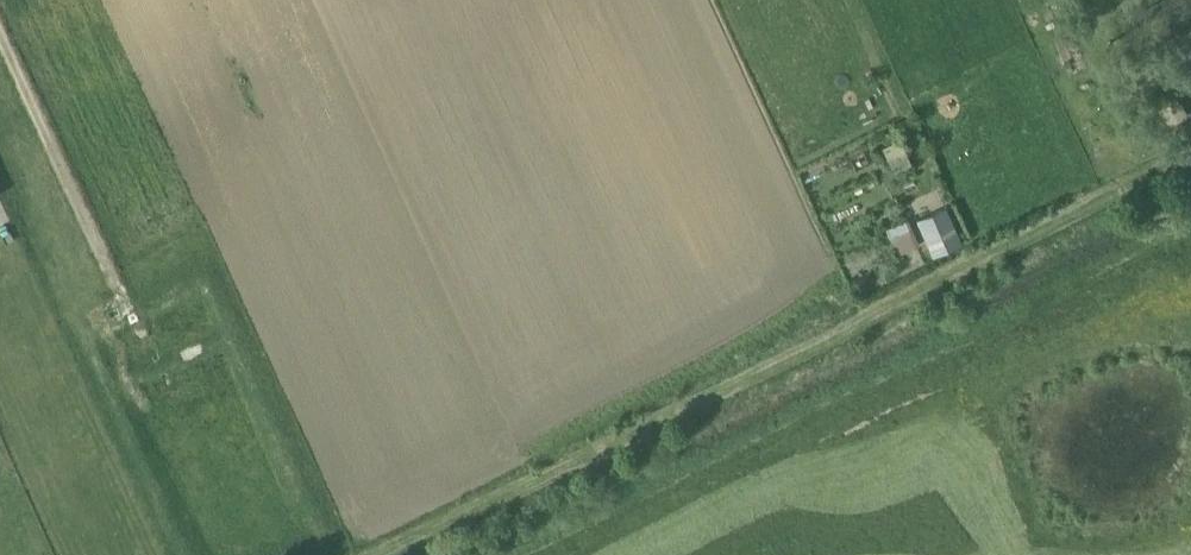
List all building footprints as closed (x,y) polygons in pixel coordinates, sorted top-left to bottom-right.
[(942,210),(918,220),(932,256),(957,246),(942,210)]
